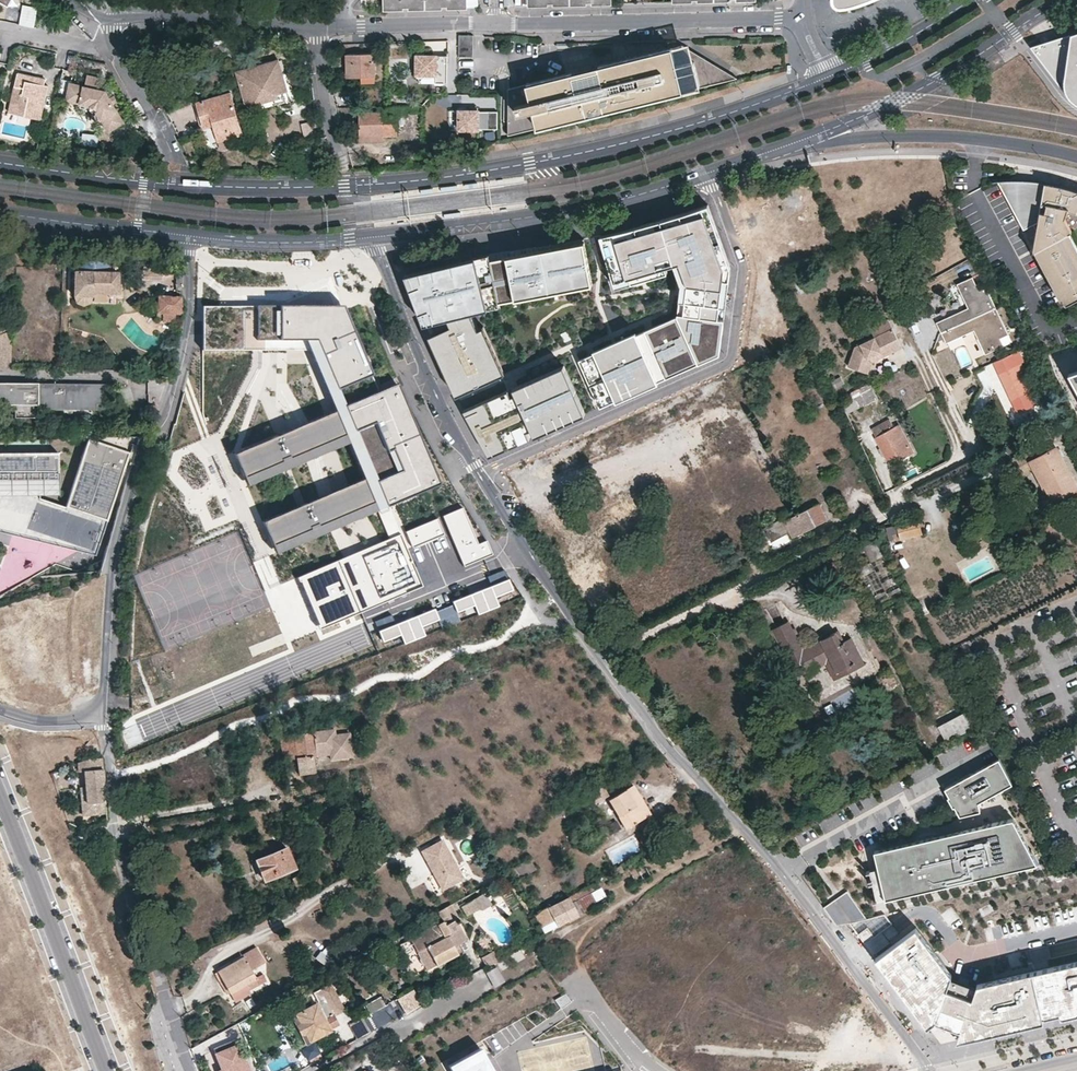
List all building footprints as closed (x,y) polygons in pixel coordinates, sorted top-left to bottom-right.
[(385,9),(403,9),(403,6),(409,6),(409,8),(441,8),(441,5),(448,5),(448,7),(466,7),(466,0),(384,0),(385,9)] [(832,2),(832,4),(833,5),(834,6),(835,7),(836,7),(837,8),(839,8),(840,8),(842,8),(845,8),(849,7),(855,6),(862,3),(869,0),(832,0),(832,2)] [(31,26),(36,6),(20,2),(16,23),(31,26)] [(1031,46),(1064,90),(1069,96),(1075,101),(1076,103),(1076,31),(1031,46)] [(473,36),(459,35),(459,40),(459,57),(473,57),(473,36)] [(230,58),(236,56),(231,39),(225,41),(230,58)] [(571,73),(508,89),(507,136),(587,116),(586,112),(589,112),(590,114),(601,112),(600,109),(603,108),(604,111),(736,78),(681,44),(597,66),(598,69),(572,76),(571,73)] [(374,53),(347,54),(347,77),(360,77),(361,84),(375,84),(374,53)] [(447,83),(447,56),(425,55),(416,55),(416,75),(435,75),(435,78),(435,83),(447,83)] [(280,59),(237,71),(246,104),(257,101),(258,105),(280,99),(279,94),(289,91),(280,59)] [(598,69),(597,66),(571,73),(572,76),(598,69)] [(42,85),(24,80),(25,75),(15,72),(7,112),(38,119),(46,85),(42,85)] [(98,76),(86,74),(83,85),(95,87),(98,76)] [(44,79),(25,75),(24,80),(42,85),(44,79)] [(82,85),(68,81),(64,100),(78,104),(82,85)] [(83,85),(82,85),(78,104),(87,106),(93,108),(100,120),(117,110),(113,104),(110,96),(106,89),(95,87),(83,85)] [(230,93),(197,102),(198,103),(205,127),(214,124),(219,140),(241,133),(230,93)] [(205,127),(198,103),(192,104),(192,106),(192,107),(192,108),(192,109),(192,110),(190,113),(190,116),(190,118),(192,121),(193,123),(195,124),(196,124),(197,125),(198,126),(198,127),(199,128),(200,128),(205,127)] [(383,112),(359,112),(360,135),(397,134),(397,106),(383,106),(383,112)] [(124,122),(117,110),(100,120),(107,132),(124,122)] [(498,129),(498,111),(479,111),(479,110),(478,110),(470,110),(459,110),(459,129),(479,129),(498,129)] [(241,133),(219,140),(222,149),(231,146),(230,139),(242,136),(241,133)] [(411,145),(403,145),(403,155),(411,156),(411,145)] [(999,179),(1007,195),(1014,194),(1014,198),(1010,200),(1025,228),(1035,223),(1037,227),(1034,248),(1062,299),(1064,298),(1067,303),(1076,298),(1076,245),(1070,231),(1072,230),(1065,217),(1068,209),(1076,212),(1076,189),(1052,182),(1041,180),(1027,179),(1015,178),(1005,178),(999,179)] [(625,230),(601,235),(616,287),(652,276),(651,271),(666,266),(674,264),(680,262),(687,281),(682,283),(680,296),(686,297),(684,316),(678,315),(680,321),(666,327),(664,322),(646,330),(648,335),(625,345),(623,340),(612,345),(614,350),(582,365),(598,401),(715,350),(719,319),(724,319),(728,288),(722,288),(725,268),(731,269),(731,268),(726,254),(720,256),(706,215),(711,213),(708,205),(650,223),(625,230)] [(726,254),(711,213),(706,215),(720,256),(726,254)] [(409,281),(425,323),(448,318),(451,325),(435,332),(455,378),(450,380),(457,395),(505,373),(497,354),(492,357),(479,328),(472,312),(471,308),(499,301),(593,283),(584,239),(568,241),(546,245),(498,252),(474,258),(406,274),(409,281)] [(680,262),(674,264),(682,283),(687,281),(680,262)] [(668,272),(666,266),(651,271),(652,276),(668,272)] [(728,288),(731,269),(725,268),(722,288),(728,288)] [(72,269),(72,299),(118,299),(118,269),(72,269)] [(941,334),(996,308),(983,282),(976,285),(972,278),(957,285),(964,301),(969,302),(971,307),(968,308),(936,323),(941,334)] [(179,320),(180,294),(156,293),(155,319),(179,320)] [(686,297),(680,296),(678,315),(684,316),(686,297)] [(472,312),(500,305),(499,301),(471,308),(472,312)] [(319,340),(340,388),(373,374),(345,307),(204,306),(204,350),(307,351),(303,340),(309,340),(319,340)] [(996,308),(941,334),(942,337),(946,344),(974,331),(980,328),(981,332),(977,339),(985,355),(1003,347),(1000,339),(1008,335),(996,308)] [(678,315),(664,322),(666,327),(680,321),(678,315)] [(720,354),(724,319),(719,319),(715,350),(598,401),(600,407),(720,354)] [(898,341),(887,319),(870,328),(874,337),(855,347),(847,367),(862,373),(867,359),(886,350),(889,345),(898,341)] [(497,354),(484,326),(479,328),(492,357),(497,354)] [(646,330),(623,340),(625,345),(648,335),(646,330)] [(455,378),(435,332),(430,335),(442,363),(450,380),(455,378)] [(886,350),(867,359),(862,373),(868,375),(872,363),(902,349),(898,341),(889,345),(886,350)] [(1076,341),(1047,352),(1054,372),(1069,399),(1076,414),(1076,346),(1076,341)] [(612,345),(579,359),(582,365),(614,350),(612,345)] [(1019,351),(994,363),(1017,414),(1039,404),(1033,391),(1028,393),(1022,381),(1027,379),(1020,364),(1024,363),(1019,351)] [(566,370),(564,365),(514,387),(516,392),(566,370)] [(583,408),(566,370),(516,392),(511,395),(472,412),(492,449),(528,433),(528,431),(532,429),(535,436),(560,425),(558,420),(583,408)] [(14,382),(0,382),(0,403),(14,403),(14,416),(37,416),(37,409),(37,405),(37,382),(25,382),(25,388),(14,387),(14,382)] [(93,402),(93,383),(91,383),(73,383),(62,382),(45,382),(37,382),(37,405),(62,406),(93,406),(93,402)] [(104,402),(104,383),(102,383),(93,383),(93,402),(96,402),(104,402)] [(348,406),(358,430),(377,422),(399,473),(380,481),(389,505),(441,484),(398,385),(348,406)] [(876,401),(868,386),(852,395),(853,397),(859,408),(860,410),(876,401)] [(511,395),(509,390),(464,409),(490,456),(495,453),(530,438),(528,433),(492,449),(472,412),(511,395)] [(859,408),(853,397),(841,403),(846,415),(859,408)] [(222,405),(221,421),(235,422),(236,405),(222,405)] [(93,414),(93,409),(93,406),(62,406),(63,409),(62,414),(93,414)] [(586,413),(583,408),(558,420),(560,425),(580,416),(586,413)] [(338,411),(236,454),(251,487),(352,443),(338,411)] [(902,454),(904,459),(915,453),(899,423),(893,426),(889,418),(871,428),(888,461),(897,457),(902,454)] [(88,438),(66,507),(39,498),(38,482),(58,482),(58,453),(0,453),(0,531),(96,556),(129,452),(88,438)] [(1076,490),(1076,485),(1056,446),(1032,458),(1028,449),(1010,458),(1021,477),(1035,471),(1052,503),(1076,490)] [(380,511),(366,479),(265,523),(278,555),(380,511)] [(791,508),(780,514),(783,519),(765,527),(772,541),(789,532),(792,537),(828,520),(819,503),(794,516),(791,508)] [(464,508),(444,516),(464,566),(493,554),(488,541),(479,544),(464,508)] [(406,532),(413,548),(445,535),(438,518),(406,532)] [(922,536),(918,519),(896,525),(900,541),(922,536)] [(299,577),(320,629),(424,588),(401,535),(299,577)] [(901,590),(876,542),(852,555),(877,603),(901,590)] [(500,607),(496,597),(515,590),(510,580),(454,602),(458,613),(475,606),(479,615),(500,607)] [(440,620),(436,610),(380,632),(384,643),(402,635),(406,644),(427,636),(423,626),(440,620)] [(835,679),(864,663),(851,638),(842,643),(836,633),(805,649),(790,621),(772,630),(796,677),(826,662),(835,679)] [(969,711),(939,727),(948,742),(977,726),(969,711)] [(333,754),(330,730),(281,736),(284,759),(297,758),(300,775),(315,773),(313,756),(330,754),(333,754)] [(353,757),(350,732),(336,734),(336,730),(330,730),(333,754),(330,754),(331,760),(353,757)] [(996,754),(953,779),(965,805),(982,799),(982,791),(997,786),(1011,782),(996,754)] [(109,810),(105,766),(104,759),(87,760),(79,763),(80,773),(86,772),(87,788),(81,788),(84,817),(109,815),(109,810)] [(650,815),(633,785),(609,799),(626,828),(650,815)] [(939,835),(875,850),(879,868),(886,898),(1037,863),(1013,818),(971,828),(939,835)] [(463,876),(443,840),(422,852),(442,888),(463,876)] [(295,869),(286,846),(255,859),(264,882),(295,869)] [(635,856),(627,861),(632,869),(639,864),(635,856)] [(536,869),(529,858),(511,868),(518,880),(536,869)] [(620,865),(617,866),(612,869),(618,880),(625,876),(620,865)] [(649,874),(645,867),(631,875),(635,883),(649,874)] [(877,900),(886,898),(879,868),(870,870),(877,900)] [(306,893),(299,875),(292,878),(299,895),(306,893)] [(595,879),(532,915),(540,927),(551,921),(556,927),(588,908),(587,905),(604,896),(595,879)] [(851,890),(824,903),(835,926),(851,919),(857,932),(868,927),(851,890)] [(491,904),(484,892),(482,894),(461,906),(467,916),(480,907),(482,909),(491,904)] [(288,906),(275,912),(279,919),(291,913),(288,906)] [(462,933),(456,920),(445,925),(443,922),(401,944),(411,964),(421,959),(429,954),(435,965),(457,953),(454,947),(450,939),(462,933)] [(913,924),(872,957),(922,1024),(932,1017),(956,1027),(952,1037),(1039,1017),(1027,969),(972,981),(967,994),(945,986),(948,973),(913,924)] [(466,940),(462,933),(450,939),(454,947),(466,940)] [(337,954),(327,946),(322,952),(320,951),(315,958),(327,968),(337,954)] [(264,962),(257,949),(218,972),(235,1002),(251,993),(249,990),(266,981),(263,974),(256,978),(251,969),(264,962)] [(481,956),(486,966),(498,960),(493,949),(481,956)] [(435,965),(429,954),(421,959),(426,969),(435,965)] [(1027,969),(1039,1017),(1076,1008),(1076,956),(1027,969)] [(346,1010),(331,983),(320,989),(325,998),(317,1001),(295,1013),(310,1042),(332,1031),(326,1019),(334,1015),(334,1016),(346,1010)] [(337,1014),(340,1023),(349,1020),(346,1012),(337,1014)] [(310,1042),(295,1013),(291,1015),(306,1045),(310,1042)] [(370,1032),(364,1020),(351,1027),(357,1039),(370,1032)] [(211,1051),(218,1070),(249,1070),(239,1042),(211,1051)] [(481,1045),(449,1063),(454,1070),(496,1070),(481,1045)] [(322,1058),(319,1051),(310,1056),(314,1063),(322,1058)]
